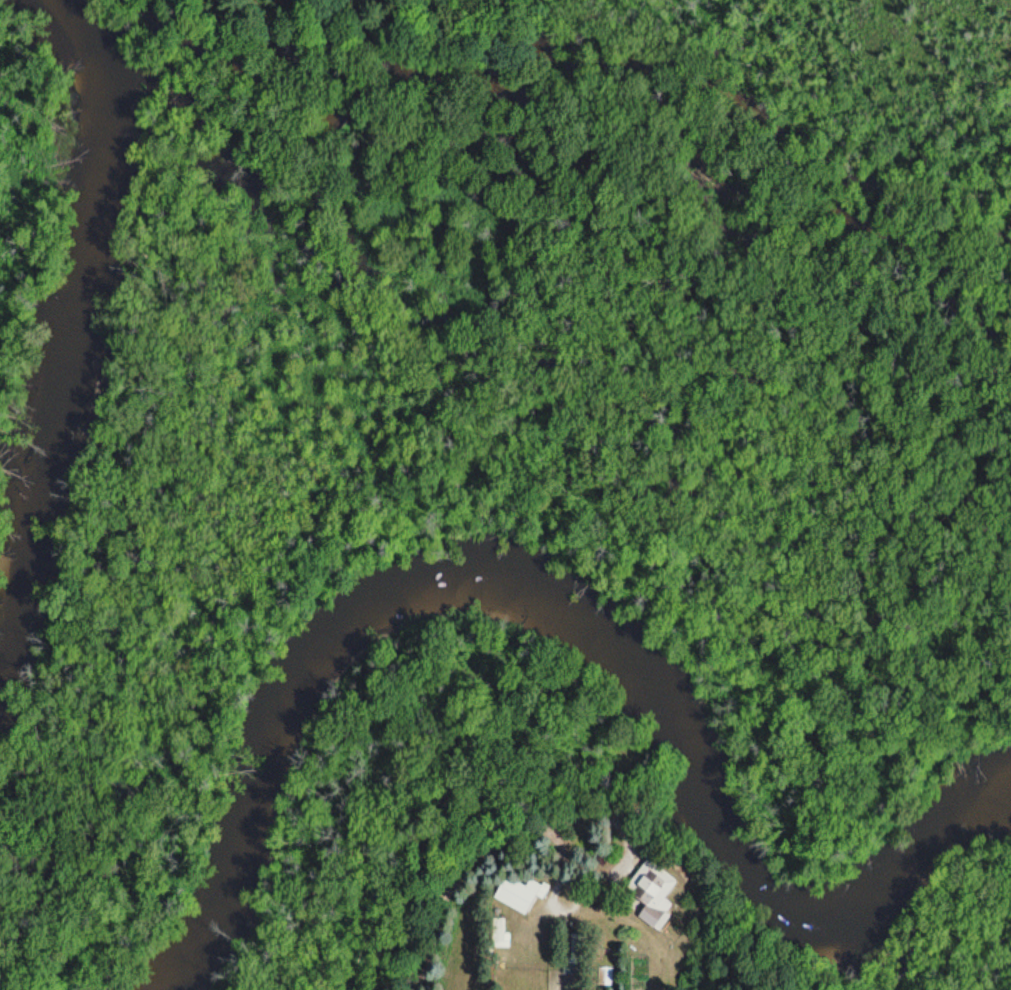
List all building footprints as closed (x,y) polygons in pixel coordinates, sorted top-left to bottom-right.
[(638,918),(656,930),(673,905),(666,900),(678,881),(647,860),(624,893),(645,907),(638,918)] [(528,916),(543,886),(530,880),(526,887),(505,877),(494,899),(528,916)] [(510,948),(510,934),(505,934),(505,919),(492,919),(492,948),(510,948)] [(612,968),(599,968),(599,984),(612,984),(612,968)]
